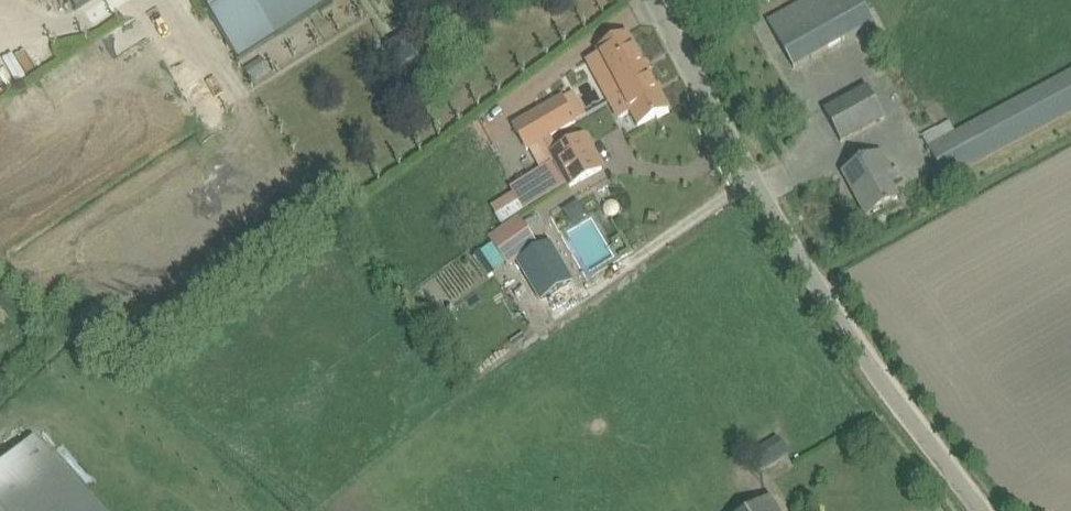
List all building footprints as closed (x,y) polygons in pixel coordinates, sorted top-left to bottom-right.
[(92,0),(71,0),(77,10),(92,0)] [(239,60),(277,36),(334,0),(200,0),(239,60)] [(768,22),(794,69),(874,24),(861,0),(807,0),(768,22)] [(333,2),(320,11),(324,17),(337,8),(333,2)] [(610,101),(622,94),(652,77),(629,34),(598,50),(600,54),(589,60),(610,101)] [(262,58),(245,69),(252,81),(269,70),(262,58)] [(946,179),(1070,112),(1070,72),(957,133),(951,121),(923,136),(946,179)] [(639,125),(670,108),(652,77),(622,94),(610,101),(619,117),(631,111),(639,125)] [(825,110),(842,142),(886,118),(869,86),(825,110)] [(562,96),(512,126),(517,134),(527,151),(530,149),(541,169),(553,162),(549,154),(552,152),(545,140),(551,136),(576,122),(568,108),(563,98),(562,96)] [(552,152),(549,154),(553,162),(566,185),(568,188),(604,166),(585,134),(558,148),(552,152)] [(899,197),(885,172),(891,169),(880,151),(843,173),(844,175),(849,173),(861,194),(857,196),(868,216),(899,197)] [(502,224),(524,211),(519,202),(497,215),(496,215),(502,224)] [(504,260),(534,239),(518,216),(489,237),(504,260)] [(526,256),(527,256),(517,262),(541,301),(574,282),(550,241),(540,247),(526,256)] [(483,251),(474,257),(487,276),(496,270),(483,251)] [(35,436),(0,469),(0,510),(106,510),(35,436)] [(779,439),(754,455),(761,467),(787,451),(782,443),(779,439)] [(748,510),(779,510),(771,497),(748,510)]
